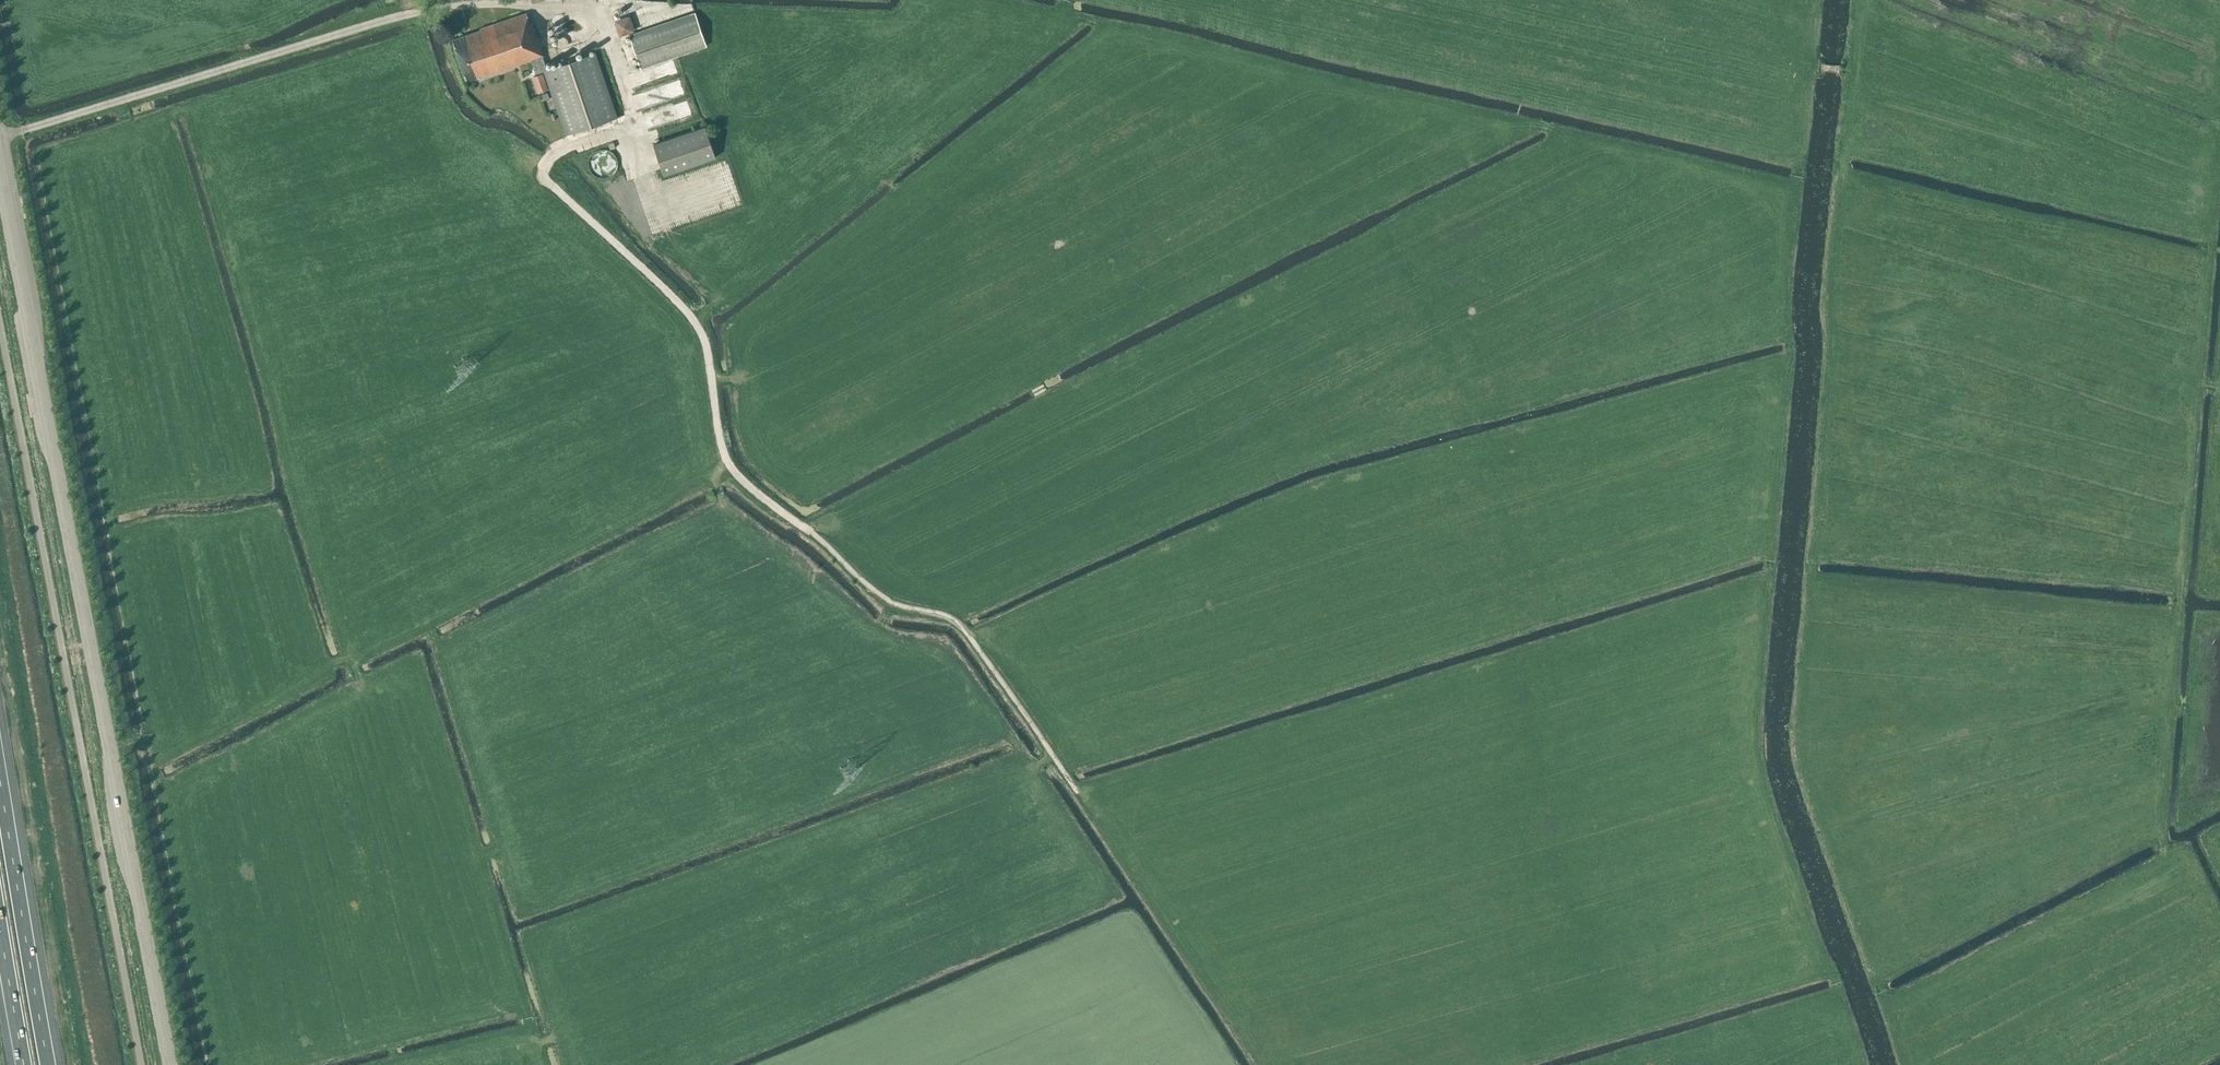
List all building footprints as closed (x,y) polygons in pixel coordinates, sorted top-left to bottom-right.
[(615,16),(621,32),(637,26),(631,10),(615,16)] [(707,46),(695,12),(629,34),(640,69),(707,46)] [(496,72),(531,60),(542,57),(544,56),(533,23),(530,24),(526,13),(481,28),(481,30),(496,72)] [(496,72),(481,30),(453,39),(467,81),(478,77),(477,75),(484,72),(485,76),(496,72)] [(542,57),(531,60),(535,73),(543,70),(566,135),(617,117),(595,52),(546,69),(542,57)] [(543,73),(532,77),(538,94),(548,90),(543,73)] [(665,106),(665,120),(692,119),(691,106),(665,106)] [(715,157),(704,126),(653,144),(664,175),(715,157)] [(597,177),(601,178),(606,178),(611,176),(614,173),(617,168),(618,163),(617,159),(614,154),(610,151),(606,149),(601,149),(596,151),(592,154),(590,157),(588,162),(589,166),(590,170),(593,174),(597,177)]
